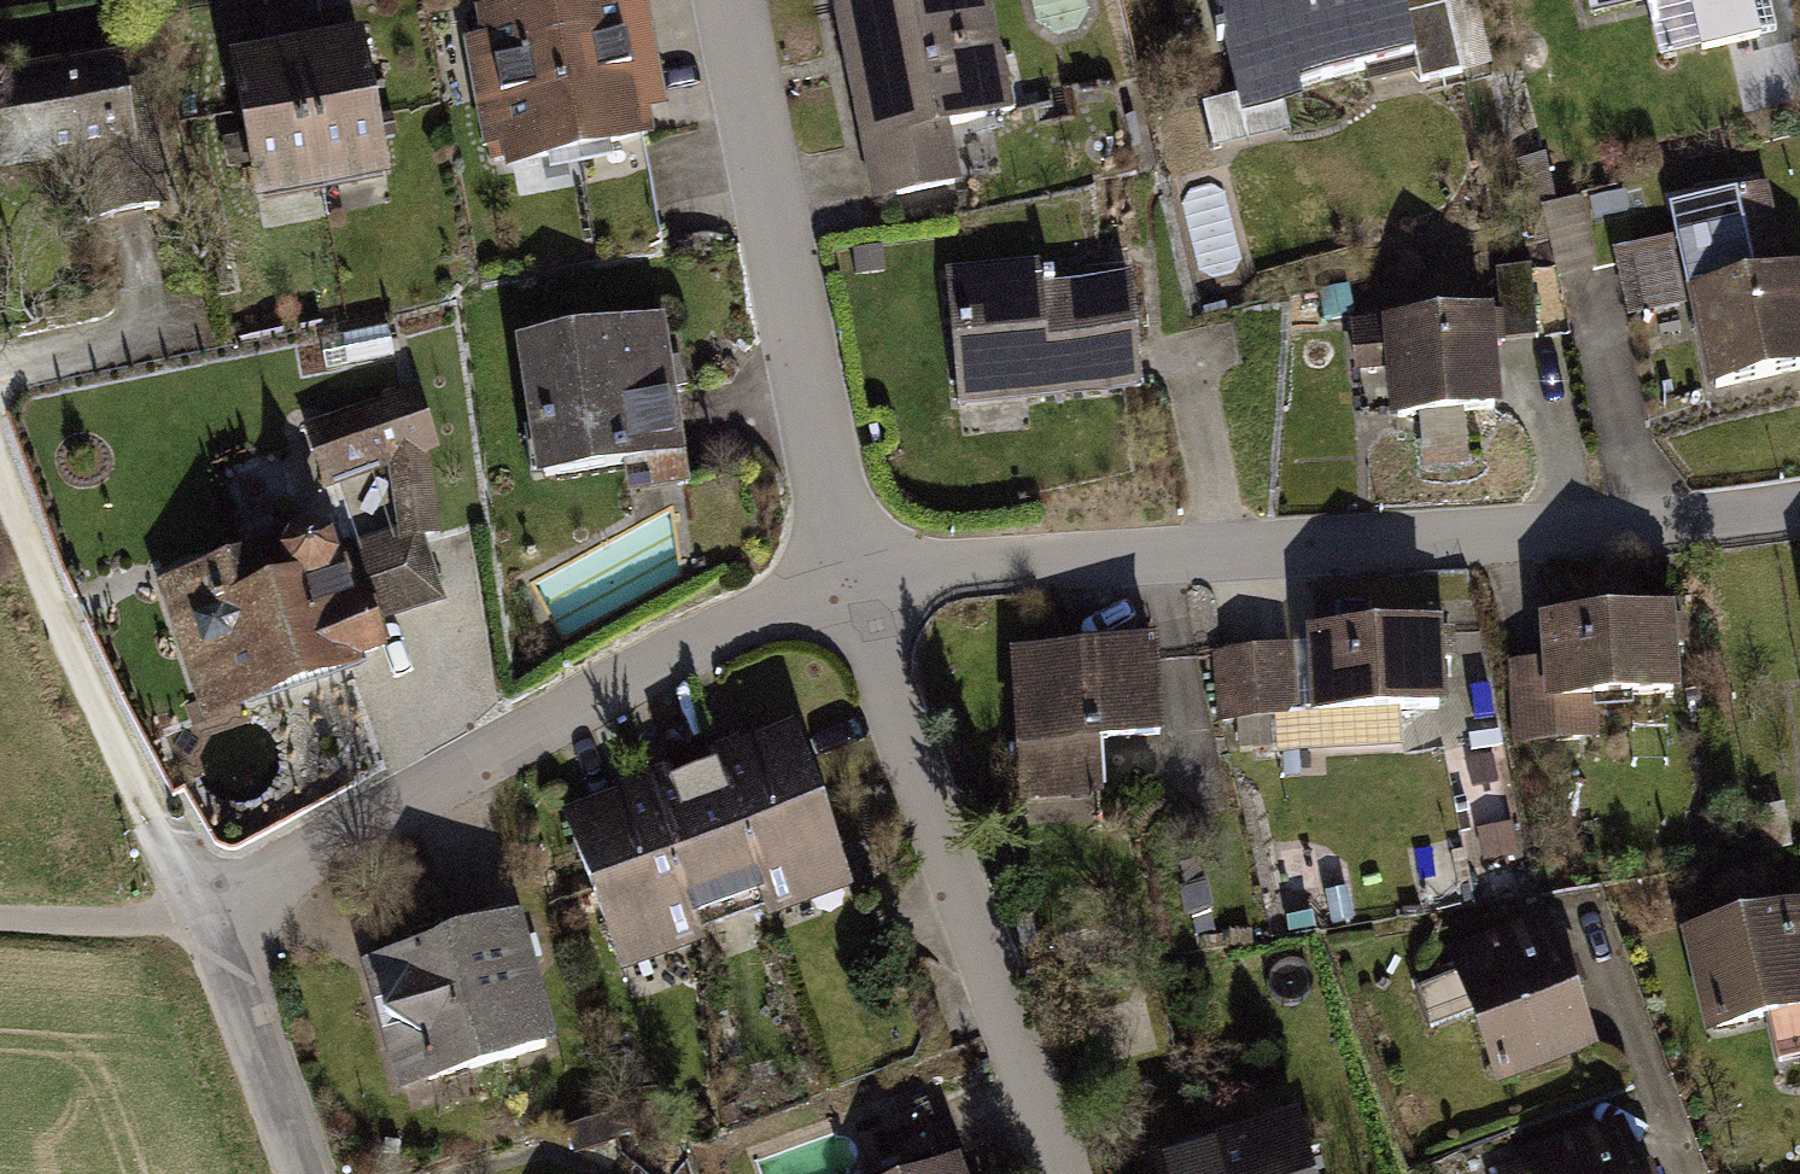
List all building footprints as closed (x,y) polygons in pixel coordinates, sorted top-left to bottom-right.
[(542,0),(484,0),(472,2),(478,31),(460,34),(481,149),(498,146),(502,168),(571,155),(542,0)] [(571,155),(654,139),(651,119),(669,115),(648,0),(542,0),(571,155)] [(869,203),(968,184),(956,125),(1014,114),(992,0),(830,0),(869,203)] [(1413,52),(1401,0),(1216,0),(1238,93),(1242,110),(1278,102),(1302,96),(1298,78),(1413,52)] [(1413,52),(1419,78),(1489,62),(1475,0),(1471,0),(1445,6),(1443,0),(1401,0),(1413,52)] [(1585,21),(1668,0),(1580,0),(1585,21)] [(1699,51),(1752,38),(1779,31),(1772,0),(1686,0),(1699,51)] [(1779,31),(1752,38),(1756,50),(1795,38),(1796,0),(1772,0),(1779,31)] [(278,44),(227,53),(254,200),(385,175),(357,29),(305,39),(278,44)] [(0,70),(0,135),(5,164),(53,156),(58,187),(85,182),(91,214),(170,200),(155,114),(148,73),(123,78),(118,49),(0,70)] [(1285,130),(1278,102),(1242,110),(1238,93),(1201,101),(1211,146),(1285,130)] [(1669,207),(1675,235),(1690,303),(1712,386),(1799,365),(1799,267),(1757,278),(1736,191),(1669,207)] [(1583,198),(1541,208),(1558,274),(1599,263),(1583,198)] [(1616,249),(1620,268),(1631,316),(1690,303),(1675,235),(1616,249)] [(1040,259),(941,269),(956,410),(1142,390),(1137,344),(1130,272),(1043,281),(1040,259)] [(1489,271),(1491,310),(1494,356),(1538,353),(1533,268),(1489,271)] [(1498,407),(1494,356),(1491,310),(1350,320),(1355,379),(1384,376),(1387,417),(1420,415),(1424,467),(1471,463),(1467,409),(1498,407)] [(373,327),(295,341),(298,384),(380,371),(373,327)] [(662,343),(529,359),(542,485),(673,466),(662,343)] [(382,401),(304,426),(325,490),(385,472),(395,544),(423,534),(438,532),(428,455),(439,451),(417,383),(380,394),(382,401)] [(280,540),(153,582),(202,723),(360,669),(358,664),(385,655),(375,626),(447,601),(423,534),(395,544),(402,565),(347,584),(335,550),(331,537),(307,523),(287,530),(280,540)] [(1629,692),(1681,688),(1678,632),(1676,608),(1543,616),(1546,659),(1512,661),(1518,740),(1594,735),(1592,711),(1631,708),(1629,692)] [(1304,629),(1305,647),(1310,716),(1447,709),(1444,646),(1443,622),(1304,629)] [(1070,644),(1011,649),(1021,794),(1100,788),(1097,744),(1158,740),(1150,638),(1070,644)] [(1217,722),(1310,716),(1305,647),(1213,653),(1217,722)] [(706,751),(712,767),(765,906),(771,919),(848,888),(790,726),(739,746),(736,740),(725,744),(706,751)] [(656,770),(643,775),(700,930),(765,906),(712,767),(674,781),(669,765),(656,770)] [(611,794),(559,813),(621,974),(704,942),(700,930),(643,775),(632,779),(608,788),(611,794)] [(1511,824),(1476,830),(1482,862),(1517,855),(1511,824)] [(1680,931),(1703,1034),(1765,1020),(1775,1064),(1799,1059),(1799,905),(1755,915),(1680,931)] [(1547,913),(1448,951),(1501,1087),(1600,1048),(1574,981),(1547,913)] [(427,941),(357,962),(396,1089),(551,1042),(513,915),(427,941)] [(1520,1154),(1522,1159),(1490,1172),(1491,1173),(1643,1173),(1620,1115),(1520,1154)] [(1149,1157),(1154,1173),(1310,1173),(1295,1118),(1149,1157)] [(957,1160),(918,1173),(963,1173),(957,1160)]
